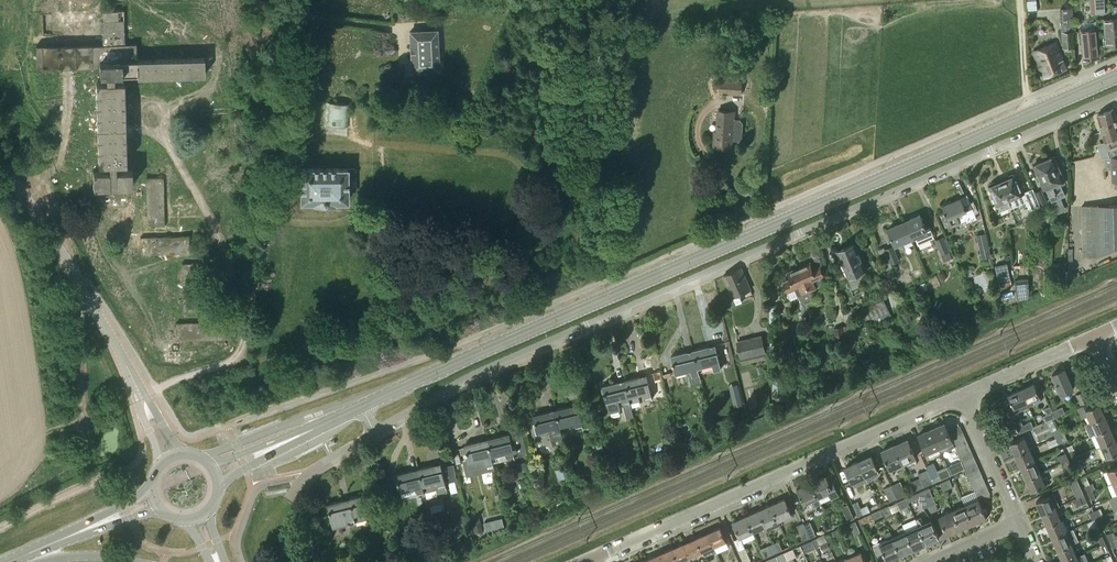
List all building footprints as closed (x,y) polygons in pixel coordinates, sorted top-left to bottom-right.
[(1028,10),(1037,9),(1036,0),(1034,0),(1032,0),(1026,0),(1028,10)] [(1095,14),(1105,13),(1104,0),(1095,0),(1095,6),(1095,14)] [(36,48),(36,69),(99,68),(99,74),(106,74),(106,82),(98,82),(100,164),(109,164),(109,170),(93,171),(93,182),(101,182),(101,187),(124,186),(124,181),(132,181),(132,169),(124,170),(123,137),(133,137),(133,135),(133,133),(133,127),(133,125),(123,125),(122,81),(121,81),(121,74),(204,72),(204,58),(125,60),(125,59),(134,58),(134,52),(125,53),(123,3),(108,3),(108,11),(103,11),(103,20),(102,20),(102,46),(36,48)] [(1075,48),(1074,33),(1072,8),(1060,8),(1062,48),(1075,48)] [(1116,45),(1113,16),(1103,17),(1106,45),(1116,45)] [(1099,57),(1096,29),(1081,30),(1084,59),(1099,57)] [(430,68),(438,68),(436,30),(429,31),(429,30),(410,32),(410,41),(409,41),(410,45),(409,45),(410,58),(411,62),(412,70),(430,69),(430,68)] [(1056,41),(1035,49),(1033,50),(1043,77),(1066,68),(1056,41)] [(137,51),(137,42),(127,42),(127,51),(137,51)] [(718,78),(717,93),(739,95),(741,80),(718,78)] [(324,124),(348,126),(350,104),(326,101),(324,124)] [(1113,108),(1097,115),(1105,143),(1098,146),(1102,158),(1104,158),(1116,157),(1116,121),(1113,108)] [(732,111),(717,110),(716,117),(713,117),(711,145),(729,147),(730,139),(731,139),(736,140),(739,137),(740,123),(737,119),(734,119),(732,118),(732,111)] [(1054,157),(1044,161),(1060,196),(1064,194),(1059,182),(1065,179),(1054,157)] [(1104,158),(1105,167),(1111,167),(1111,178),(1113,178),(1113,185),(1114,185),(1114,189),(1116,189),(1116,157),(1104,158)] [(1060,196),(1044,161),(1034,166),(1050,201),(1055,198),(1057,201),(1052,208),(1063,203),(1060,196)] [(347,171),(347,168),(300,168),(300,202),(313,202),(334,202),(334,201),(347,201),(347,199),(357,198),(357,171),(347,171)] [(1008,177),(1001,180),(1010,199),(1012,198),(1016,205),(1027,200),(1015,174),(1014,175),(1011,173),(1008,175),(1008,177)] [(147,193),(161,193),(161,185),(164,184),(163,177),(146,178),(147,178),(147,193)] [(1010,199),(1001,180),(996,183),(994,181),(990,183),(990,185),(988,187),(996,205),(995,206),(998,213),(1011,207),(1008,200),(1010,199)] [(1040,190),(1036,192),(1028,195),(1033,209),(1047,203),(1040,190)] [(164,193),(161,193),(147,193),(147,209),(162,209),(161,200),(164,200),(164,193)] [(977,218),(971,203),(968,195),(943,206),(948,219),(947,219),(951,227),(960,222),(959,220),(965,217),(967,222),(977,218)] [(1082,256),(1096,255),(1116,246),(1116,204),(1081,206),(1081,219),(1082,256)] [(164,209),(162,209),(147,209),(148,225),(147,225),(147,226),(165,225),(162,225),(162,216),(165,216),(164,209)] [(905,223),(911,239),(914,238),(918,245),(935,238),(929,226),(925,228),(920,215),(910,219),(910,221),(905,223)] [(911,239),(905,223),(898,226),(897,225),(888,229),(896,246),(911,239)] [(976,234),(982,259),(989,258),(991,267),(993,267),(986,232),(976,234)] [(173,239),(173,252),(188,252),(189,253),(189,235),(181,236),(181,238),(173,239)] [(157,253),(157,239),(157,236),(150,237),(150,239),(141,239),(141,237),(141,254),(141,253),(157,253)] [(165,239),(157,239),(157,253),(173,252),(173,239),(173,236),(165,236),(165,239)] [(943,236),(937,239),(935,240),(941,254),(943,261),(952,258),(949,251),(950,251),(943,236)] [(859,279),(860,279),(867,276),(864,269),(866,268),(855,243),(845,247),(859,279)] [(878,249),(884,263),(887,269),(893,267),(891,264),(900,261),(893,245),(885,248),(884,247),(878,249)] [(859,279),(845,247),(836,251),(847,276),(852,288),(862,284),(860,279),(859,279)] [(799,267),(809,291),(817,288),(813,280),(824,275),(820,266),(813,269),(810,262),(799,267)] [(183,279),(197,279),(197,270),(199,270),(199,263),(182,263),(182,264),(183,279)] [(1007,263),(1000,264),(995,265),(1000,287),(1012,285),(1007,263)] [(733,297),(751,289),(741,267),(723,275),(733,297)] [(809,291),(799,267),(787,272),(790,279),(783,282),(791,299),(800,295),(800,296),(798,297),(800,302),(804,300),(807,307),(815,304),(811,296),(809,291)] [(1029,297),(1028,278),(1015,279),(1017,301),(1029,297)] [(200,279),(197,279),(183,279),(183,295),(198,294),(197,286),(200,286),(200,279)] [(815,304),(807,307),(808,309),(822,303),(818,293),(811,296),(815,304)] [(200,294),(198,294),(183,295),(184,311),(183,311),(201,311),(201,310),(198,310),(198,302),(200,302),(200,294)] [(868,326),(892,315),(882,295),(876,298),(875,295),(857,303),(868,326)] [(217,324),(208,324),(209,338),(224,338),(225,338),(224,321),(217,321),(217,324)] [(193,339),(193,325),(192,322),(185,322),(185,325),(177,325),(177,323),(176,323),(177,340),(177,339),(193,339)] [(201,324),(193,325),(193,339),(209,338),(208,324),(208,322),(201,322),(201,324)] [(843,325),(845,343),(856,342),(853,324),(843,325)] [(845,343),(843,325),(834,327),(836,344),(845,343)] [(768,358),(762,335),(759,335),(748,338),(736,341),(735,341),(741,362),(742,364),(768,358)] [(713,344),(706,345),(691,349),(697,374),(698,374),(696,367),(710,364),(712,370),(719,368),(713,344)] [(691,349),(684,351),(668,355),(673,373),(688,369),(690,376),(697,374),(691,349)] [(1073,388),(1064,369),(1052,374),(1061,394),(1073,388)] [(648,375),(641,377),(625,381),(631,405),(632,405),(630,398),(644,395),(646,402),(654,400),(648,375)] [(783,387),(782,379),(773,379),(774,396),(783,396),(783,398),(790,398),(790,387),(783,387)] [(625,381),(618,383),(602,387),(609,415),(622,412),(619,400),(622,400),(624,407),(631,405),(625,381)] [(1034,383),(1021,389),(1028,407),(1034,404),(1042,401),(1040,396),(1034,383)] [(1028,407),(1021,389),(1008,395),(1014,408),(1020,405),(1022,409),(1028,407)] [(1085,391),(1082,392),(1076,395),(1080,405),(1089,401),(1085,391)] [(740,395),(732,397),(734,406),(742,404),(740,395)] [(1090,422),(1105,416),(1099,403),(1089,408),(1087,403),(1078,407),(1082,418),(1087,416),(1090,422)] [(579,404),(556,410),(561,428),(575,424),(577,431),(585,429),(579,404)] [(1055,417),(1052,411),(1050,406),(1044,409),(1046,414),(1043,416),(1045,421),(1055,417)] [(1062,406),(1052,411),(1055,417),(1065,412),(1062,406)] [(534,415),(536,424),(534,425),(536,435),(550,432),(553,446),(565,443),(561,428),(556,410),(534,415)] [(1110,428),(1105,416),(1090,422),(1095,434),(1110,428)] [(1014,422),(1019,433),(1033,426),(1031,421),(1023,425),(1020,419),(1014,422)] [(945,423),(931,429),(940,447),(947,444),(949,449),(955,446),(953,443),(953,442),(950,437),(948,430),(945,423)] [(963,432),(960,425),(948,430),(950,437),(963,432)] [(1115,440),(1110,428),(1095,434),(1101,446),(1115,440)] [(940,447),(931,429),(918,435),(926,453),(940,447)] [(963,432),(950,437),(953,442),(953,443),(965,438),(963,432)] [(510,433),(487,439),(493,463),(508,460),(516,458),(510,433)] [(1065,433),(1060,435),(1063,442),(1068,440),(1065,433)] [(1060,435),(1055,437),(1051,439),(1054,446),(1063,442),(1060,435)] [(1015,455),(1030,449),(1024,436),(1010,443),(1015,455)] [(965,438),(953,443),(955,446),(956,449),(968,443),(965,438)] [(487,439),(481,441),(465,445),(471,468),(486,464),(486,465),(493,463),(487,439)] [(908,439),(895,445),(903,463),(905,469),(917,464),(916,458),(908,439)] [(1101,446),(1106,459),(1116,454),(1116,444),(1115,440),(1101,446)] [(968,443),(956,449),(958,455),(970,449),(968,443)] [(1073,458),(1077,456),(1072,444),(1067,446),(1073,458)] [(903,463),(895,445),(882,451),(890,469),(903,463)] [(970,449),(958,455),(961,461),(973,455),(970,449)] [(1030,449),(1015,455),(1021,467),(1035,461),(1030,449)] [(1060,464),(1064,462),(1069,460),(1066,453),(1057,456),(1060,464)] [(859,461),(865,475),(878,469),(871,455),(859,461)] [(973,455),(961,461),(962,464),(964,467),(976,461),(973,455)] [(865,475),(859,461),(846,466),(852,481),(865,475)] [(978,467),(976,461),(964,467),(964,468),(966,472),(978,467)] [(1040,473),(1035,461),(1021,467),(1026,479),(1040,473)] [(441,463),(419,469),(425,493),(437,490),(438,495),(448,492),(441,463)] [(526,463),(517,465),(519,471),(528,469),(526,463)] [(1116,480),(1116,465),(1107,470),(1112,482),(1116,480)] [(935,466),(933,467),(927,469),(933,483),(941,479),(938,472),(935,466)] [(951,474),(947,467),(945,468),(940,470),(940,471),(938,472),(941,479),(951,474)] [(978,467),(966,472),(967,473),(969,478),(981,473),(978,467)] [(966,472),(964,468),(957,472),(953,473),(954,476),(953,477),(954,479),(967,473),(966,472)] [(419,469),(396,475),(401,492),(416,488),(418,495),(425,493),(419,469)] [(933,483),(927,469),(918,473),(920,477),(922,482),(913,486),(915,490),(917,490),(933,483)] [(981,473),(969,478),(972,485),(984,479),(981,473)] [(1046,485),(1040,473),(1026,479),(1032,492),(1046,485)] [(826,475),(811,482),(818,497),(829,492),(829,493),(831,499),(832,499),(840,496),(836,487),(833,481),(829,483),(826,475)] [(953,487),(949,479),(940,483),(943,490),(953,487)] [(984,479),(972,485),(975,491),(987,486),(984,479)] [(900,481),(891,485),(897,498),(906,494),(905,491),(907,490),(904,484),(902,485),(900,481)] [(818,497),(811,482),(797,488),(804,503),(811,500),(814,507),(821,504),(818,497)] [(1093,492),(1090,484),(1085,486),(1088,494),(1093,492)] [(897,498),(891,485),(884,488),(889,499),(883,502),(884,504),(897,498)] [(990,493),(987,486),(975,491),(978,498),(990,493)] [(929,488),(923,490),(930,505),(936,503),(929,488)] [(930,505),(923,490),(917,493),(906,498),(909,506),(912,505),(910,501),(918,498),(923,508),(930,505)] [(372,492),(350,498),(356,522),(378,516),(372,492)] [(848,494),(858,516),(869,511),(867,509),(865,510),(860,499),(857,500),(853,492),(848,494)] [(1096,500),(1093,492),(1088,494),(1092,502),(1096,500)] [(1041,514),(1056,508),(1060,506),(1054,494),(1051,496),(1050,495),(1036,502),(1041,514)] [(350,498),(343,500),(328,504),(333,527),(356,522),(350,498)] [(784,498),(771,504),(779,520),(792,514),(784,498)] [(909,506),(906,498),(893,504),(897,511),(909,506)] [(965,505),(974,524),(987,518),(978,499),(965,505)] [(779,520),(771,504),(759,510),(766,526),(779,520)] [(848,521),(854,518),(848,504),(842,507),(848,521)] [(897,511),(893,504),(881,509),(884,517),(897,511)] [(974,524),(965,505),(952,511),(961,529),(974,524)] [(1061,520),(1056,508),(1041,514),(1047,526),(1061,520)] [(884,517),(881,509),(868,515),(871,520),(874,519),(875,521),(884,517)] [(1098,509),(1093,511),(1096,518),(1101,516),(1098,509)] [(759,510),(746,515),(753,531),(766,526),(759,510)] [(961,529),(952,511),(939,517),(948,535),(961,529)] [(753,531),(746,515),(733,521),(740,537),(753,531)] [(503,516),(484,521),(486,529),(505,524),(503,516)] [(1104,523),(1101,516),(1096,518),(1099,525),(1104,523)] [(471,519),(476,533),(484,531),(480,517),(471,519)] [(926,544),(939,538),(931,520),(924,523),(921,517),(915,519),(918,525),(926,544)] [(1061,520),(1047,526),(1052,538),(1067,532),(1061,520)] [(810,521),(804,524),(810,538),(816,535),(810,521)] [(855,536),(861,533),(856,521),(849,524),(855,536)] [(803,522),(798,525),(797,525),(803,541),(810,538),(804,524),(803,522)] [(913,549),(926,544),(918,525),(905,531),(913,549)] [(708,532),(714,546),(726,541),(720,527),(708,532)] [(887,561),(900,555),(892,537),(890,531),(884,534),(886,539),(873,545),(878,555),(884,552),(887,561)] [(900,555),(913,549),(905,531),(892,537),(900,555)] [(714,546),(708,532),(696,538),(702,551),(704,557),(716,552),(714,546)] [(1072,544),(1067,532),(1052,538),(1058,550),(1072,544)] [(1109,542),(1114,539),(1111,532),(1106,535),(1109,542)] [(460,538),(462,546),(474,543),(472,535),(460,538)] [(813,540),(816,547),(820,546),(823,552),(831,548),(824,535),(813,540)] [(427,551),(437,549),(435,537),(425,539),(427,551)] [(696,538),(684,543),(690,557),(702,551),(696,538)] [(816,547),(813,540),(802,544),(806,552),(816,547)] [(773,543),(777,552),(782,550),(778,541),(773,543)] [(684,543),(672,548),(678,561),(690,557),(684,543)] [(777,552),(773,543),(768,545),(772,554),(777,552)] [(1058,550),(1063,561),(1077,556),(1072,544),(1058,550)] [(660,553),(664,561),(678,561),(672,548),(660,553)] [(745,548),(739,551),(744,561),(752,561),(745,548)] [(788,551),(777,556),(779,561),(787,559),(787,560),(792,558),(788,551)] [(851,561),(866,561),(861,551),(849,557),(851,561)] [(660,553),(648,559),(649,561),(664,561),(660,553)]
